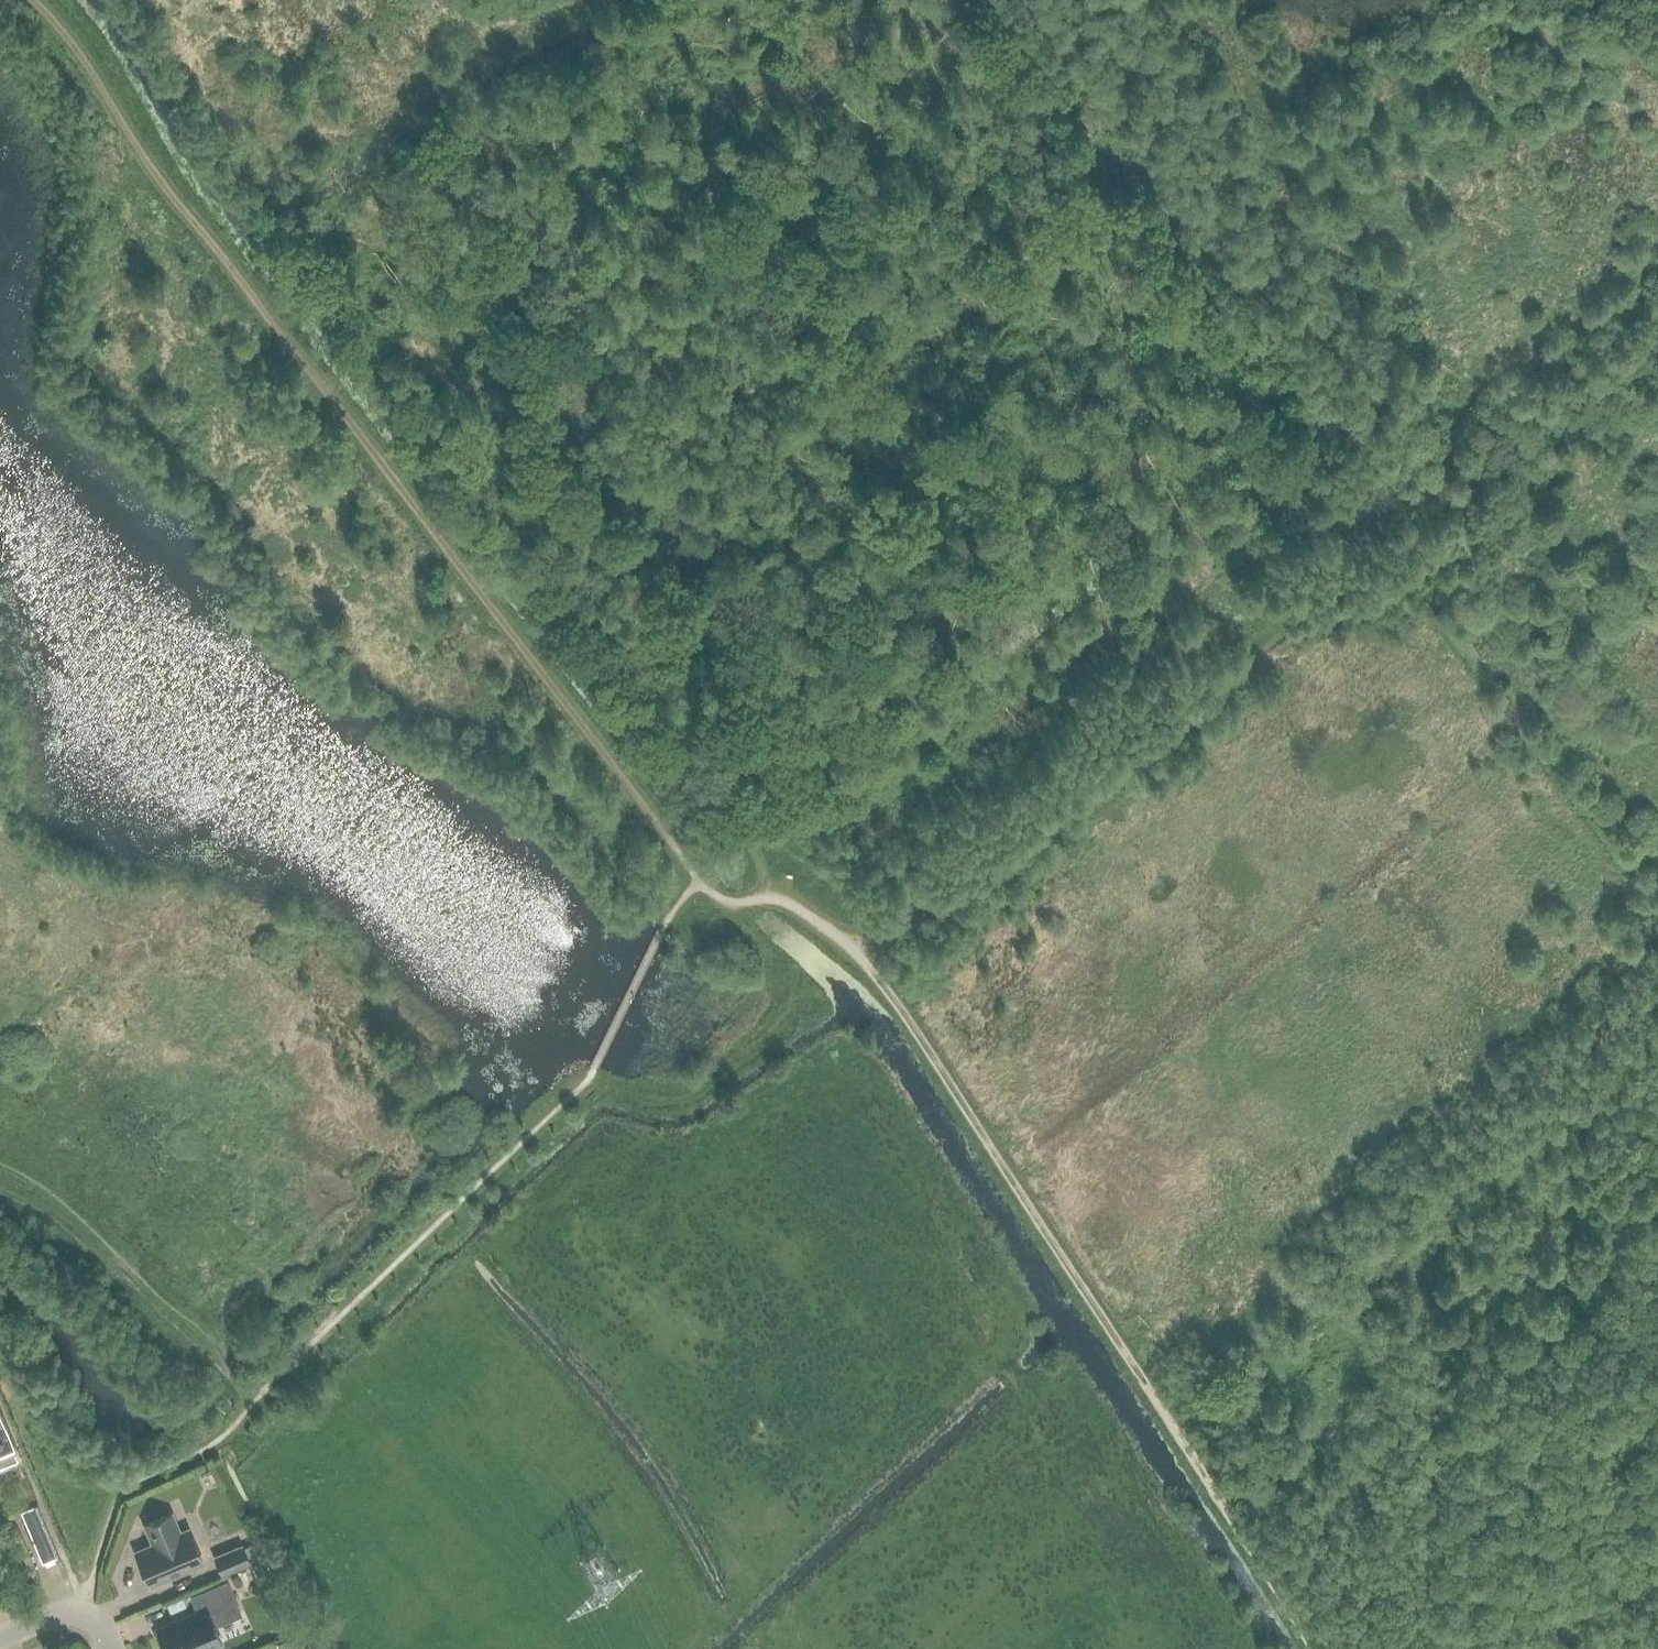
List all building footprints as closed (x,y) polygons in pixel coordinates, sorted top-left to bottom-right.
[(19,1461),(0,1416),(0,1469),(19,1461)] [(50,1534),(37,1504),(21,1511),(34,1541),(50,1534)] [(153,1535),(156,1543),(136,1551),(150,1585),(203,1562),(188,1529),(180,1533),(171,1513),(145,1524),(150,1536),(153,1535)] [(241,1542),(212,1555),(221,1575),(250,1562),(249,1561),(258,1557),(251,1542),(243,1546),(241,1542)] [(263,1561),(254,1565),(262,1583),(271,1578),(270,1575),(272,1574),(267,1563),(265,1564),(263,1561)] [(159,1634),(156,1636),(160,1647),(164,1646),(165,1648),(199,1648),(208,1648),(217,1645),(215,1642),(220,1640),(214,1625),(240,1614),(227,1582),(192,1597),(199,1613),(157,1631),(159,1634)]
